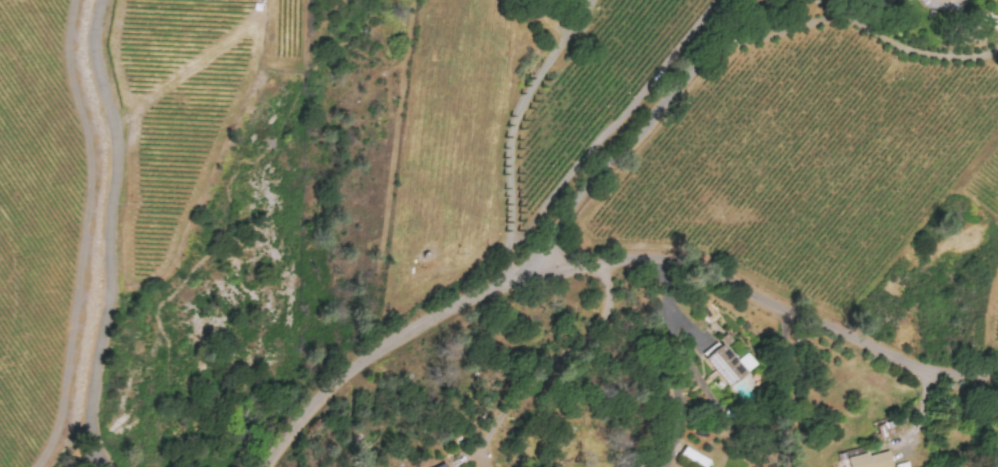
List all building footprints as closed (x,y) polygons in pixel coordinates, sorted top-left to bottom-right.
[(962,0),(918,0),(924,8),(958,12),(962,0)] [(701,359),(726,387),(751,365),(741,353),(733,360),(718,344),(701,359)] [(885,449),(847,460),(849,466),(890,466),(885,449)]
